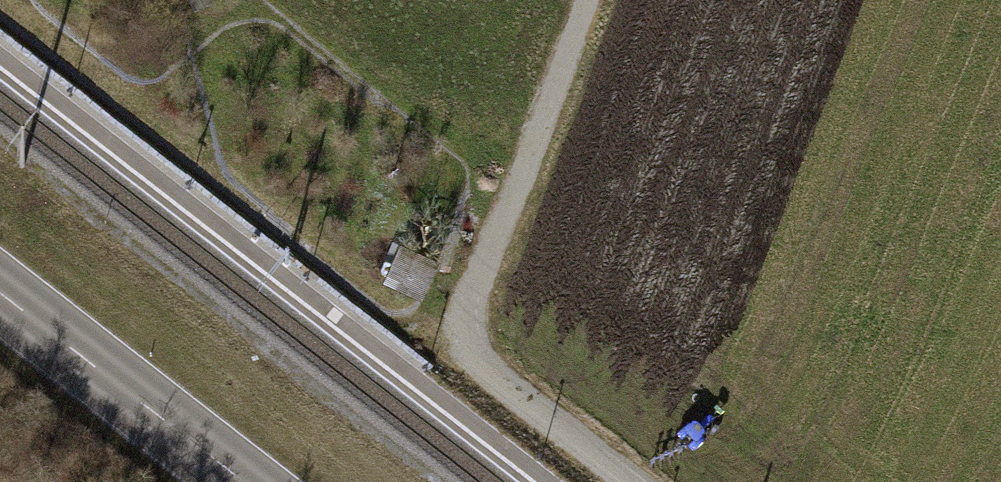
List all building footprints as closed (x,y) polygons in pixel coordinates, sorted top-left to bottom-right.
[(196,15),(214,5),(212,0),(188,0),(196,15)]
